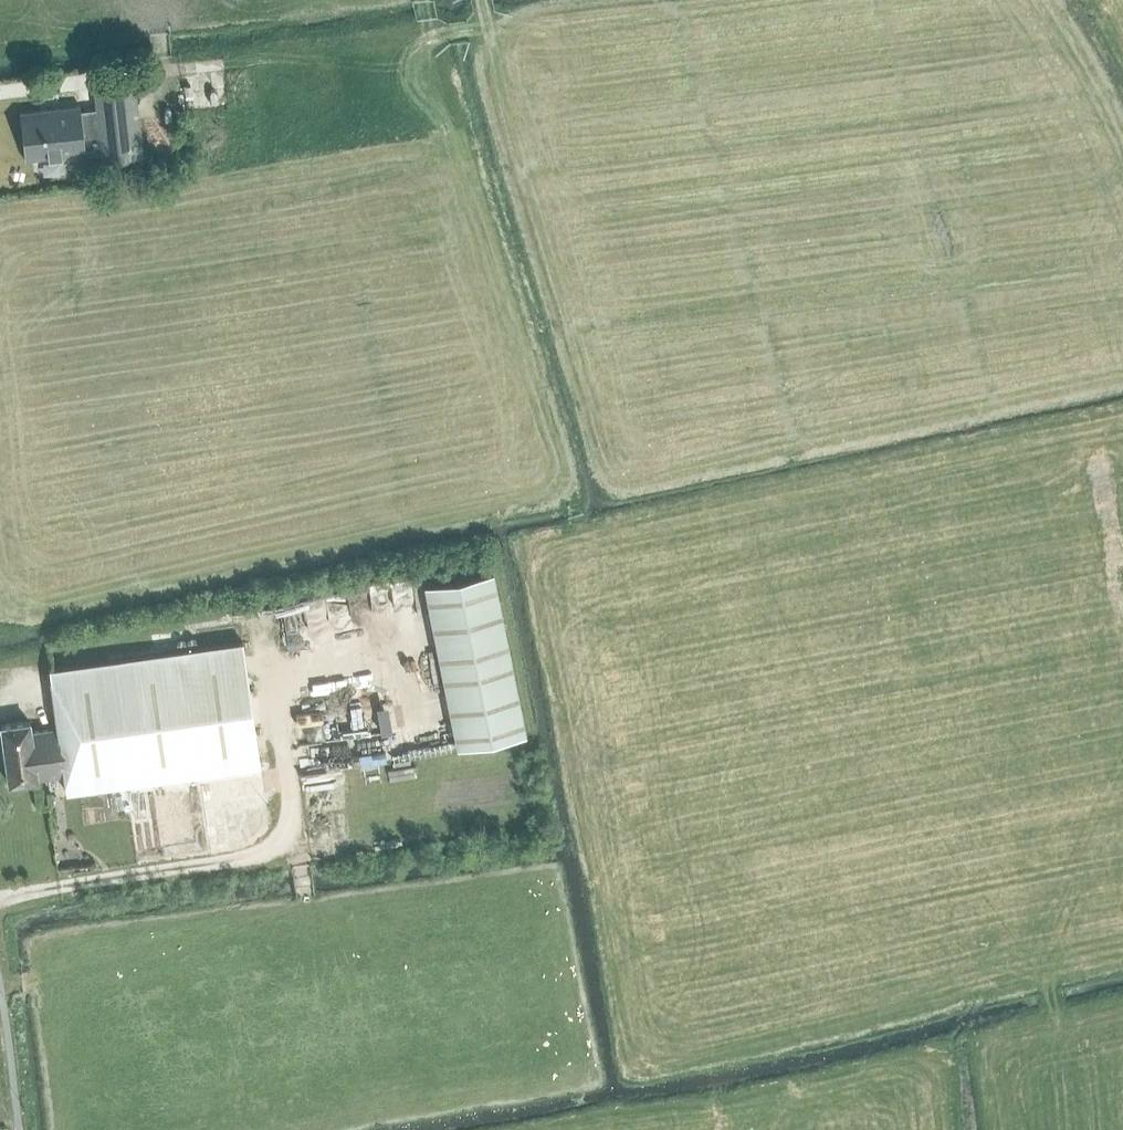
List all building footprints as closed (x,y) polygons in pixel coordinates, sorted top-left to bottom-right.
[(79,105),(19,112),(25,161),(85,153),(84,149),(101,147),(102,159),(141,154),(132,85),(94,89),(96,110),(80,112),(79,105)] [(524,735),(492,582),(490,572),(423,585),(425,595),(457,748),(524,735)] [(257,763),(240,641),(49,668),(58,728),(31,732),(29,721),(0,725),(8,784),(37,780),(37,778),(63,775),(66,791),(257,763)] [(298,866),(303,893),(317,890),(312,863),(298,866)]
